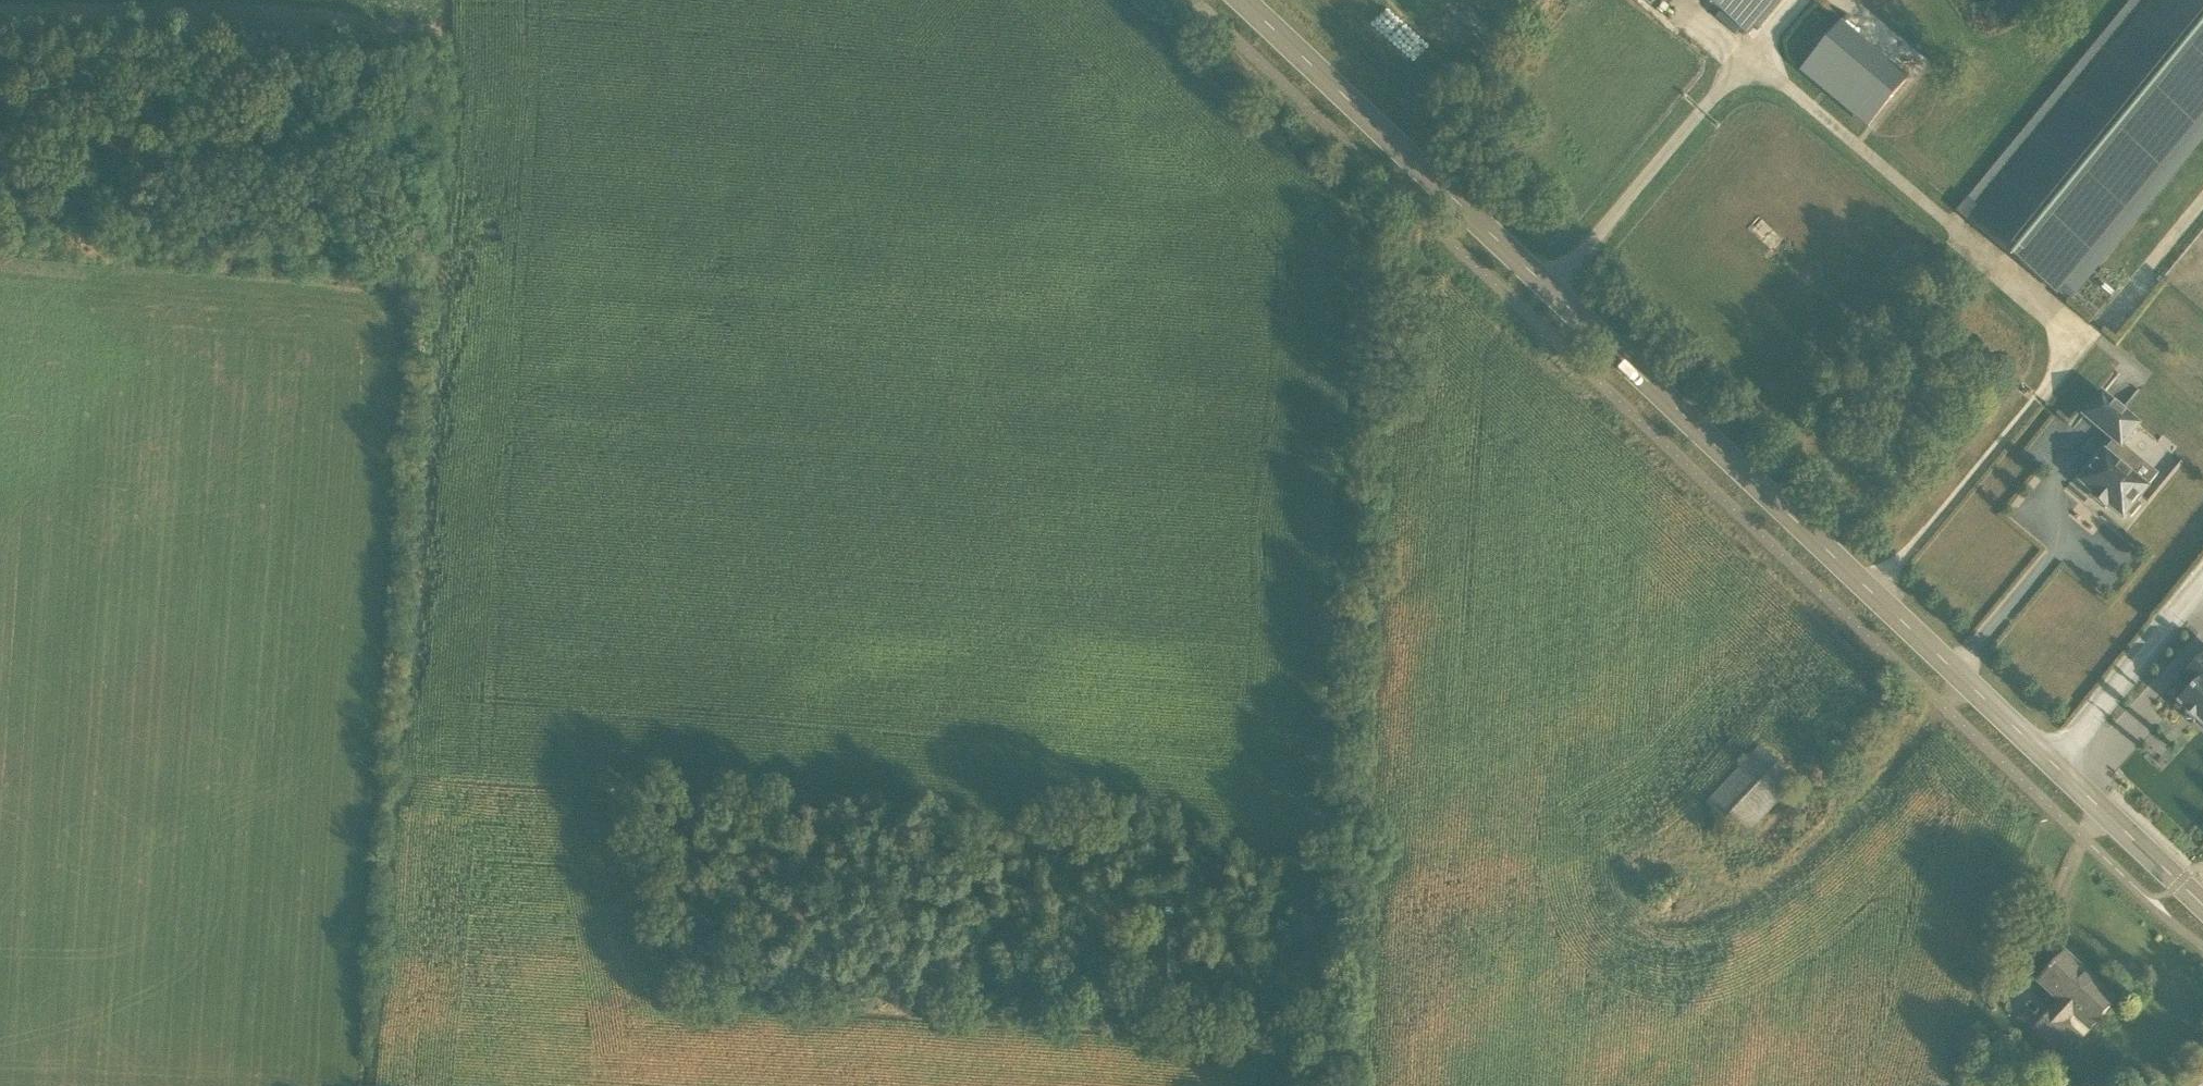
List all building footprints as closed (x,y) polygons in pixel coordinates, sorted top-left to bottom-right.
[(1748,35),(1777,0),(1707,0),(1708,1),(1748,35)] [(1972,195),(1958,212),(2057,293),(2202,116),(2202,0),(2153,0),(1984,205),(1972,195)] [(1842,22),(1816,53),(1802,70),(1869,126),(1909,79),(1842,22)] [(2124,519),(2128,514),(2132,517),(2141,506),(2137,503),(2149,488),(2125,468),(2128,457),(2123,447),(2140,425),(2103,395),(2085,417),(2114,441),(2105,452),(2105,451),(2079,482),(2124,519)] [(2180,681),(2191,692),(2179,704),(2187,711),(2186,713),(2184,714),(2194,722),(2195,721),(2194,721),(2196,719),(2202,726),(2202,657),(2180,681)] [(1708,804),(1744,837),(1796,781),(1761,748),(1708,804)] [(2065,954),(2039,982),(2061,1003),(2036,1031),(2065,1058),(2116,1001),(2065,954)]
